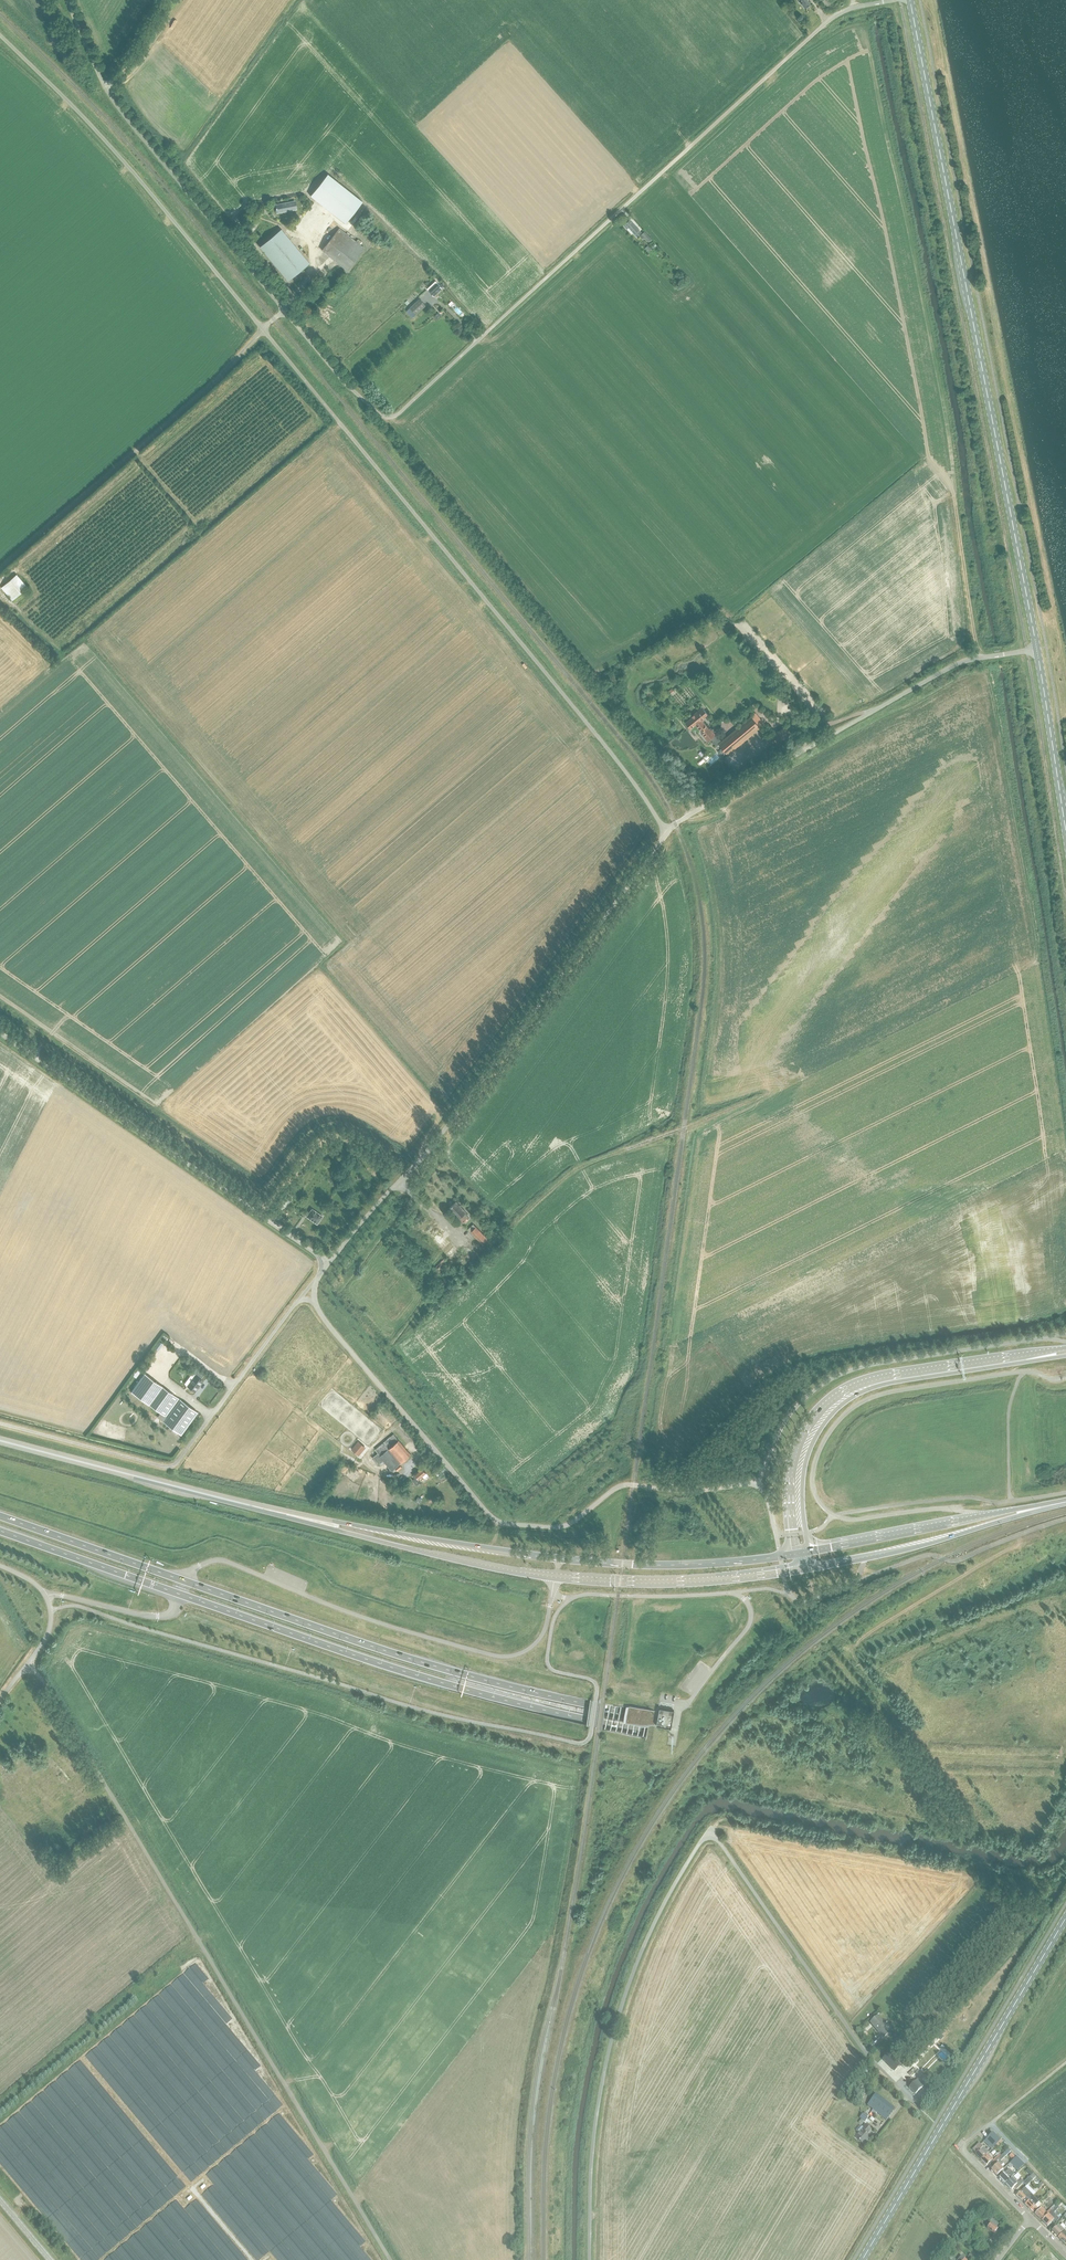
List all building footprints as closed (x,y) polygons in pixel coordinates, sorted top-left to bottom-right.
[(805,9),(811,5),(808,0),(802,0),(803,2),(801,4),(805,9)] [(345,224),(363,202),(328,174),(310,196),(345,224)] [(279,205),(276,205),(276,208),(276,210),(277,210),(277,212),(280,212),(293,209),(296,209),(295,206),(296,206),(295,204),(295,202),(292,202),(279,205)] [(355,222),(362,212),(360,210),(353,220),(355,222)] [(629,227),(637,236),(641,232),(630,220),(624,225),(627,229),(629,227)] [(321,250),(347,271),(364,249),(339,228),(321,250)] [(288,281),(309,263),(281,229),(260,247),(288,281)] [(645,231),(640,236),(643,239),(645,237),(649,242),(652,239),(645,231)] [(427,289),(434,296),(442,288),(436,281),(427,289)] [(406,311),(412,318),(426,305),(420,299),(406,311)] [(1,587),(12,600),(27,587),(16,574),(1,587)] [(696,724),(709,740),(715,735),(712,731),(711,732),(701,720),(704,718),(705,719),(708,715),(702,708),(692,716),(692,717),(686,723),(690,728),(696,724)] [(719,744),(728,755),(765,724),(755,713),(719,744)] [(764,740),(769,748),(791,734),(786,726),(764,740)] [(718,753),(708,761),(711,765),(721,757),(718,753)] [(279,1206),(283,1209),(290,1201),(285,1197),(279,1206)] [(449,1208),(451,1210),(464,1223),(468,1219),(467,1218),(466,1219),(463,1215),(466,1211),(456,1201),(449,1208)] [(321,1217),(311,1209),(308,1214),(318,1222),(321,1217)] [(469,1229),(485,1247),(490,1242),(473,1224),(469,1229)] [(432,1270),(436,1273),(448,1260),(444,1257),(432,1270)] [(159,1339),(154,1349),(159,1352),(165,1341),(159,1339)] [(163,1421),(181,1434),(198,1412),(145,1373),(132,1391),(167,1417),(163,1421)] [(187,1386),(195,1391),(198,1387),(197,1387),(200,1384),(203,1380),(196,1375),(187,1386)] [(399,1464),(411,1454),(394,1434),(375,1449),(378,1452),(373,1457),(378,1464),(383,1460),(392,1470),(395,1468),(397,1471),(402,1467),(399,1464)] [(352,1449),(359,1455),(366,1447),(358,1441),(352,1449)] [(343,1470),(346,1474),(351,1470),(348,1466),(343,1470)] [(413,1475),(414,1476),(415,1477),(413,1479),(417,1485),(418,1486),(421,1483),(418,1480),(423,1475),(425,1478),(429,1475),(422,1467),(413,1475)] [(671,1728),(674,1711),(664,1709),(660,1708),(659,1712),(656,1725),(658,1726),(661,1726),(667,1727),(671,1728)] [(870,2023),(877,2032),(883,2038),(888,2034),(883,2027),(885,2025),(878,2016),(870,2023)] [(900,2065),(889,2053),(883,2059),(894,2071),(900,2065)] [(915,2078),(918,2076),(911,2069),(908,2072),(915,2078)] [(913,2078),(906,2072),(904,2070),(900,2074),(902,2076),(902,2077),(908,2083),(913,2078)] [(916,2081),(909,2088),(915,2094),(924,2085),(919,2080),(917,2082),(916,2081)] [(895,2109),(881,2099),(876,2094),(867,2105),(873,2109),(871,2112),(871,2113),(870,2114),(873,2117),(875,2115),(884,2123),(887,2120),(895,2109)] [(868,2118),(863,2114),(860,2117),(862,2118),(859,2122),(861,2125),(865,2120),(866,2121),(868,2118)] [(858,2133),(855,2137),(863,2145),(870,2137),(867,2134),(868,2132),(871,2129),(866,2125),(863,2127),(861,2126),(856,2131),(858,2133)] [(993,2133),(984,2142),(992,2149),(993,2148),(995,2150),(1002,2143),(993,2133)] [(976,2154),(981,2160),(987,2154),(989,2153),(979,2143),(973,2150),(976,2154)] [(1001,2156),(990,2167),(993,2169),(991,2170),(997,2176),(1003,2170),(1000,2167),(1004,2164),(1001,2161),(1005,2157),(1011,2151),(1009,2149),(1003,2155),(1001,2156)] [(987,2154),(981,2160),(987,2165),(993,2159),(987,2154)] [(989,2165),(990,2167),(1001,2156),(1000,2154),(998,2156),(989,2165)] [(1010,2164),(1018,2171),(1024,2165),(1017,2157),(1010,2164)] [(1000,2178),(1005,2184),(1015,2175),(1009,2169),(1005,2173),(1003,2171),(998,2176),(1000,2178)] [(1006,2185),(1011,2190),(1014,2188),(1016,2190),(1023,2183),(1020,2181),(1020,2182),(1018,2180),(1019,2179),(1015,2175),(1006,2185)] [(1024,2183),(1027,2186),(1036,2178),(1033,2175),(1024,2183)] [(1022,2201),(1030,2193),(1031,2193),(1025,2188),(1016,2196),(1022,2201)] [(1030,2193),(1022,2201),(1025,2204),(1031,2210),(1039,2202),(1030,2193)] [(1031,2210),(1033,2213),(1040,2206),(1042,2204),(1040,2201),(1039,2202),(1031,2210)] [(1052,2211),(1042,2221),(1048,2227),(1052,2222),(1055,2225),(1060,2219),(1054,2213),(1059,2208),(1057,2206),(1052,2211)] [(1042,2221),(1052,2211),(1051,2210),(1050,2209),(1046,2212),(1042,2208),(1039,2211),(1035,2215),(1042,2221)] [(996,2227),(999,2224),(991,2218),(988,2221),(991,2224),(987,2229),(994,2234),(998,2229),(996,2227)] [(1059,2224),(1052,2231),(1057,2236),(1064,2230),(1059,2224)] [(1058,2237),(1064,2243),(1065,2241),(1065,2228),(1064,2230),(1065,2231),(1058,2237)] [(973,2247),(980,2253),(988,2242),(981,2237),(973,2247)]
